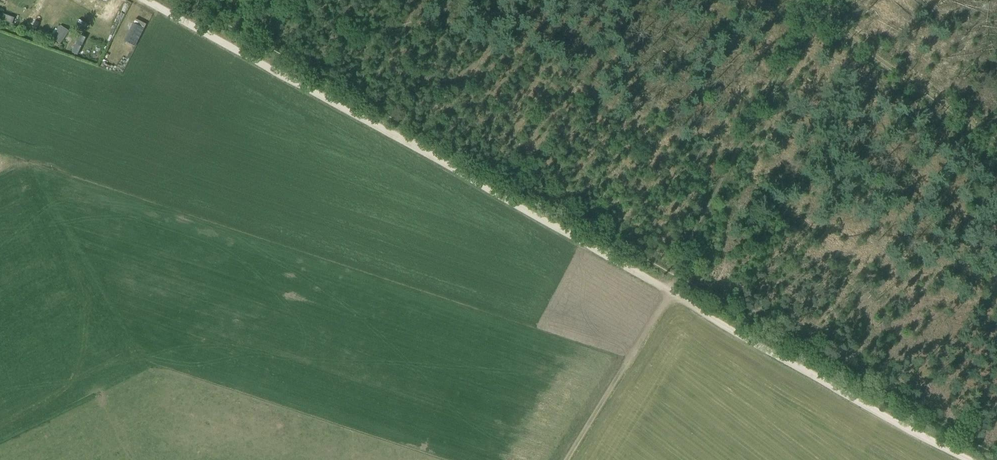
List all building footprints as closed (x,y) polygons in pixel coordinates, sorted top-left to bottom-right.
[(32,9),(36,0),(13,0),(32,9)] [(3,14),(1,20),(12,24),(14,18),(3,14)] [(135,19),(124,41),(135,47),(146,24),(135,19)] [(69,31),(60,25),(52,38),(60,44),(69,31)]
